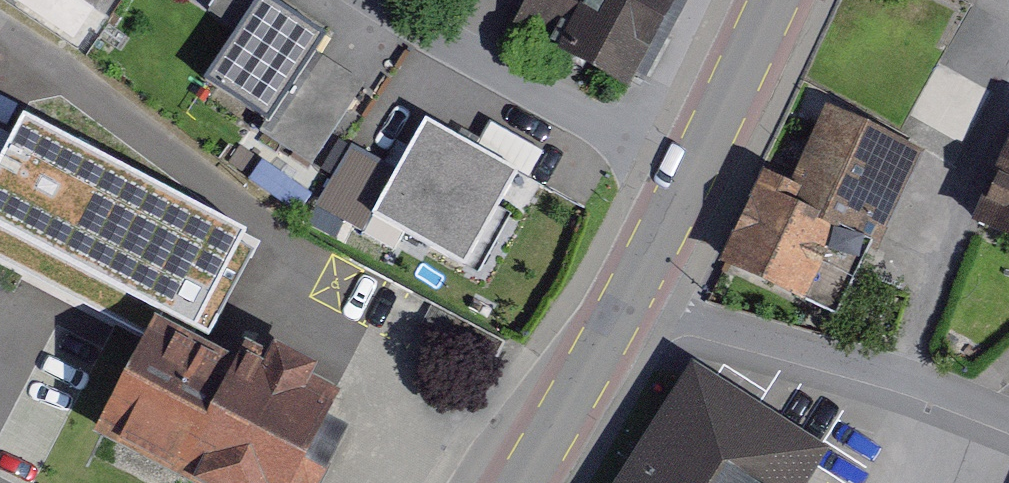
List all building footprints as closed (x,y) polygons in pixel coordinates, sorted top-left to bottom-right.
[(363,81),(255,0),(243,0),(186,75),(302,162),(363,81)] [(525,18),(565,40),(563,44),(636,83),(680,0),(535,0),(525,18)] [(918,100),(971,123),(996,66),(943,42),(918,100)] [(935,148),(845,102),(806,179),(777,164),(731,253),(824,300),(865,222),(890,235),(935,148)] [(470,148),(413,117),(360,214),(477,277),(545,151),(486,119),(470,148)] [(138,318),(190,217),(0,120),(0,247),(138,318)] [(994,209),(1008,216),(1008,177),(994,209)] [(166,320),(113,427),(225,482),(299,482),(354,372),(266,329),(250,361),(166,320)] [(699,368),(626,482),(809,482),(830,450),(699,368)]
